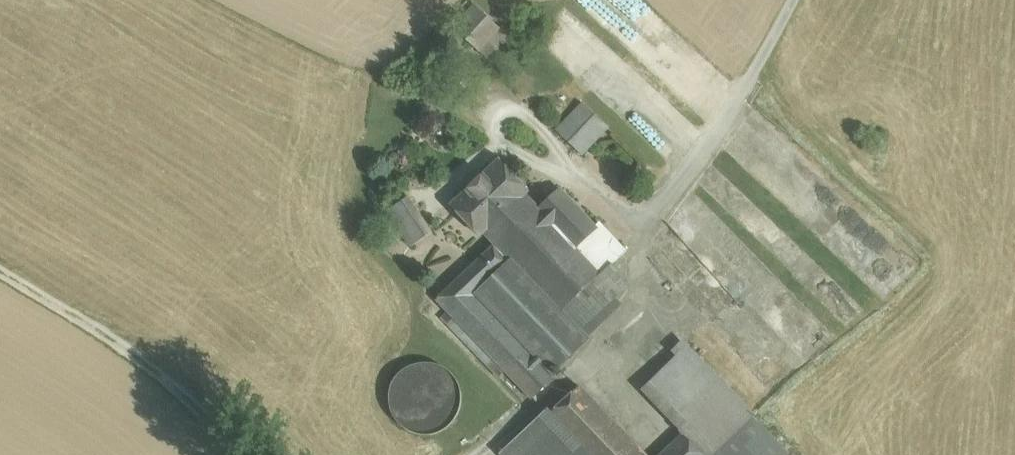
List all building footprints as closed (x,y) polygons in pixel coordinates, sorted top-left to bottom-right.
[(508,35),(476,5),(455,28),(487,58),(508,35)] [(584,103),(557,131),(582,155),(609,127),(584,103)] [(500,159),(451,205),(453,206),(481,236),(484,233),(496,245),(541,210),(526,194),(529,191),(501,161),(501,160),(500,159)] [(562,190),(541,210),(496,245),(511,260),(560,312),(601,274),(575,247),(597,227),(596,226),(562,190)] [(408,197),(388,211),(412,247),(433,232),(408,197)] [(600,222),(596,226),(597,227),(575,247),(601,274),(601,275),(613,264),(627,251),(600,222)] [(549,369),(476,293),(511,260),(496,245),(437,299),(506,371),(532,398),(556,376),(549,369)] [(560,312),(511,260),(476,293),(549,369),(583,336),(579,332),(560,312)] [(601,274),(560,312),(579,332),(631,283),(613,264),(601,275),(601,274)] [(506,371),(448,311),(443,317),(500,377),(506,371)] [(688,346),(652,381),(682,411),(684,434),(704,454),(712,454),(754,415),(688,346)] [(459,412),(462,398),(459,384),(451,373),(439,365),(425,362),(412,365),(400,373),(392,385),(390,399),(393,413),(401,424),(412,432),(426,435),(440,432),(452,424),(459,412)] [(682,411),(652,381),(643,389),(684,434),(682,411)] [(580,386),(549,416),(587,454),(618,454),(633,441),(580,386)] [(790,453),(754,415),(712,454),(788,454),(790,453)] [(549,416),(506,454),(587,454),(549,416)] [(684,434),(661,454),(704,454),(684,434)] [(618,454),(647,454),(633,441),(618,454)]
